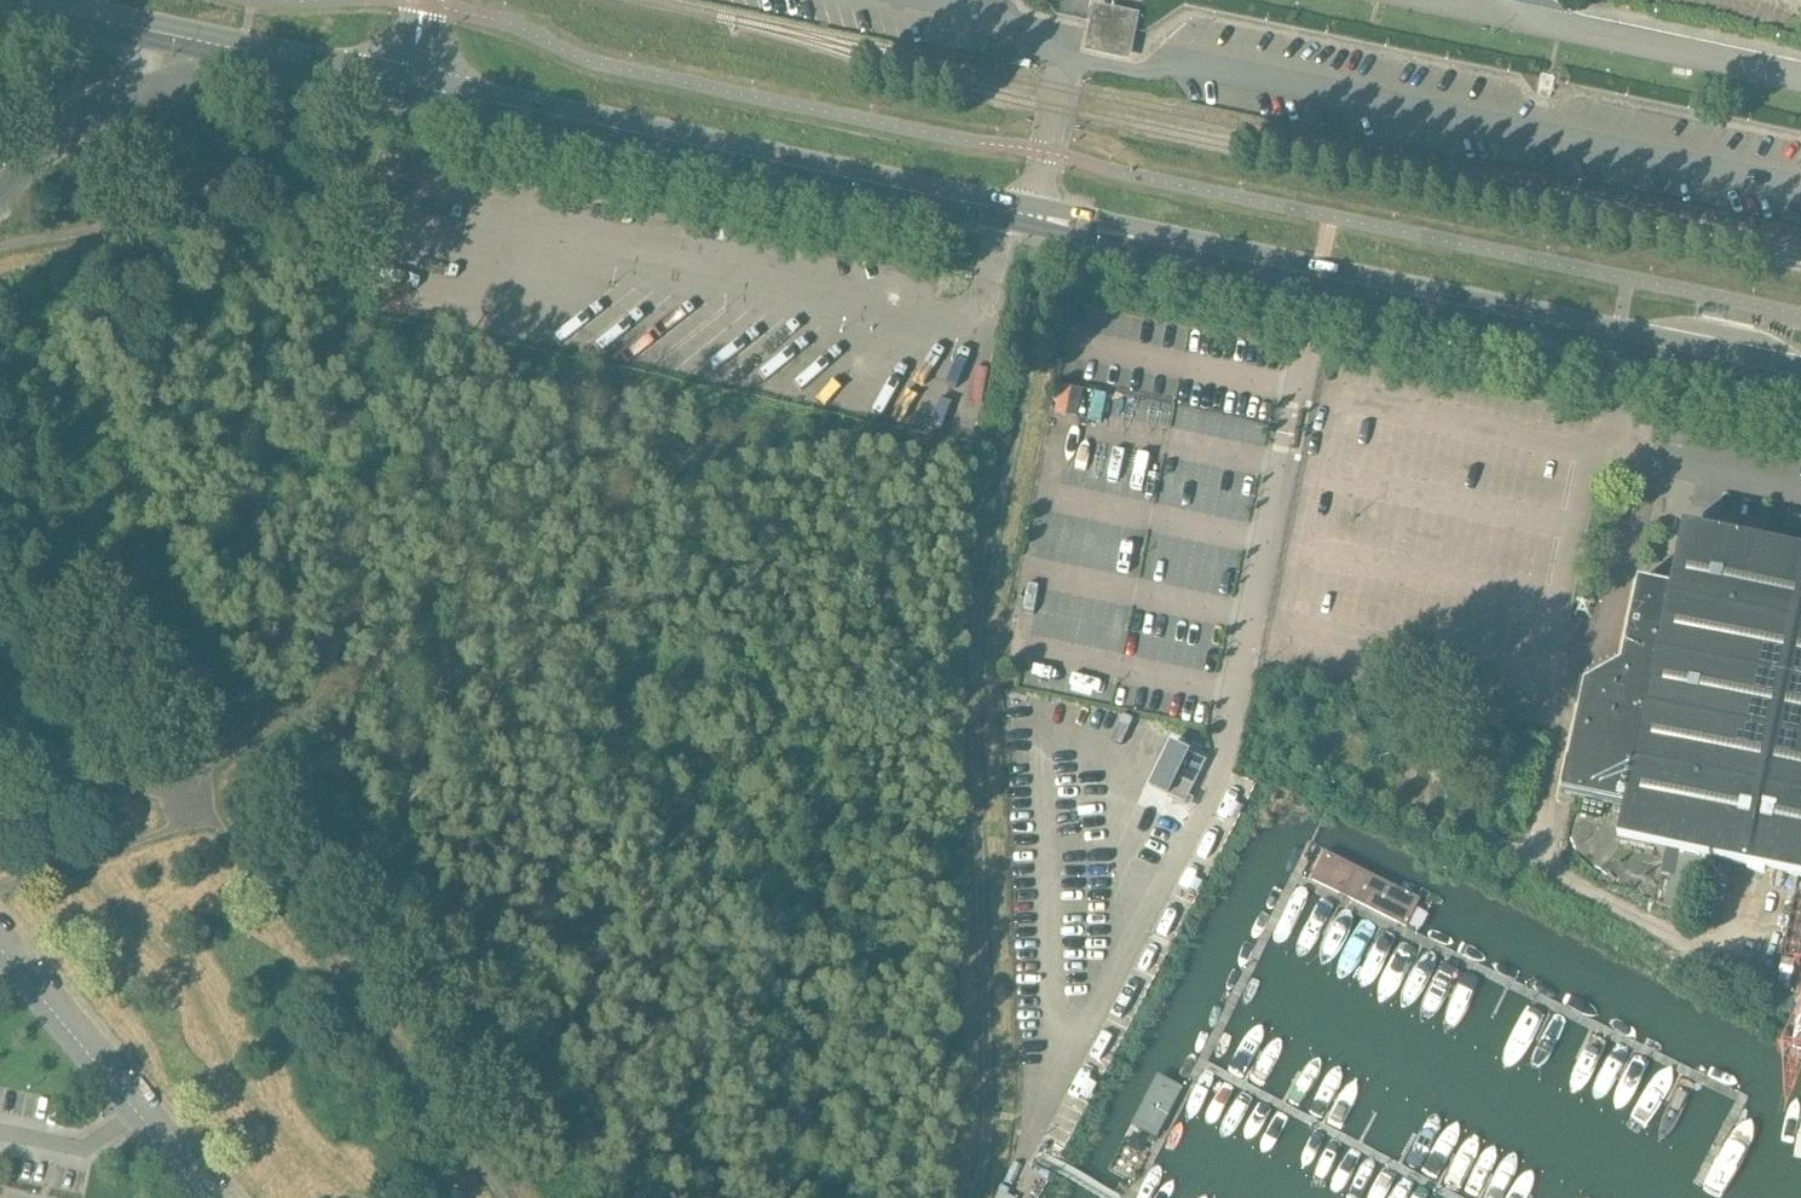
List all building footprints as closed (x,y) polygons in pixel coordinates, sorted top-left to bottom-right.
[(1125,52),(1130,29),(1134,13),(1103,7),(1095,45),(1125,52)] [(1552,98),(1556,81),(1557,75),(1542,72),(1538,95),(1552,98)] [(78,81),(58,91),(63,98),(82,88),(78,81)] [(1567,773),(1562,794),(1628,808),(1621,839),(1680,852),(1676,875),(1670,874),(1663,908),(1682,911),(1688,884),(1728,891),(1733,863),(1800,877),(1800,554),(1686,530),(1674,588),(1639,581),(1622,663),(1585,684),(1567,773)] [(1178,746),(1153,799),(1169,807),(1195,754),(1178,746)] [(1422,898),(1326,850),(1312,878),(1408,926),(1422,898)]
